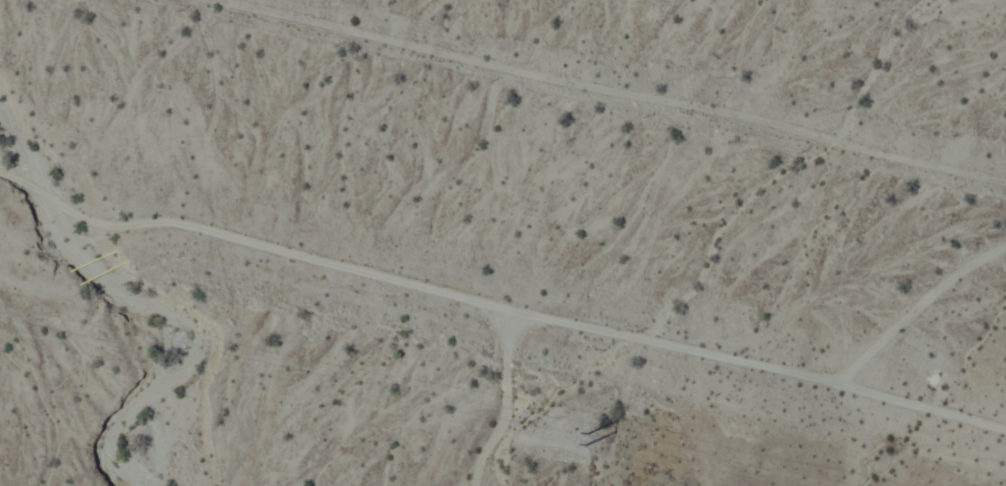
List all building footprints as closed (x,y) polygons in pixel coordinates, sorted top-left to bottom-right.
[(558,442),(582,442),(582,433),(558,433),(558,442)]
